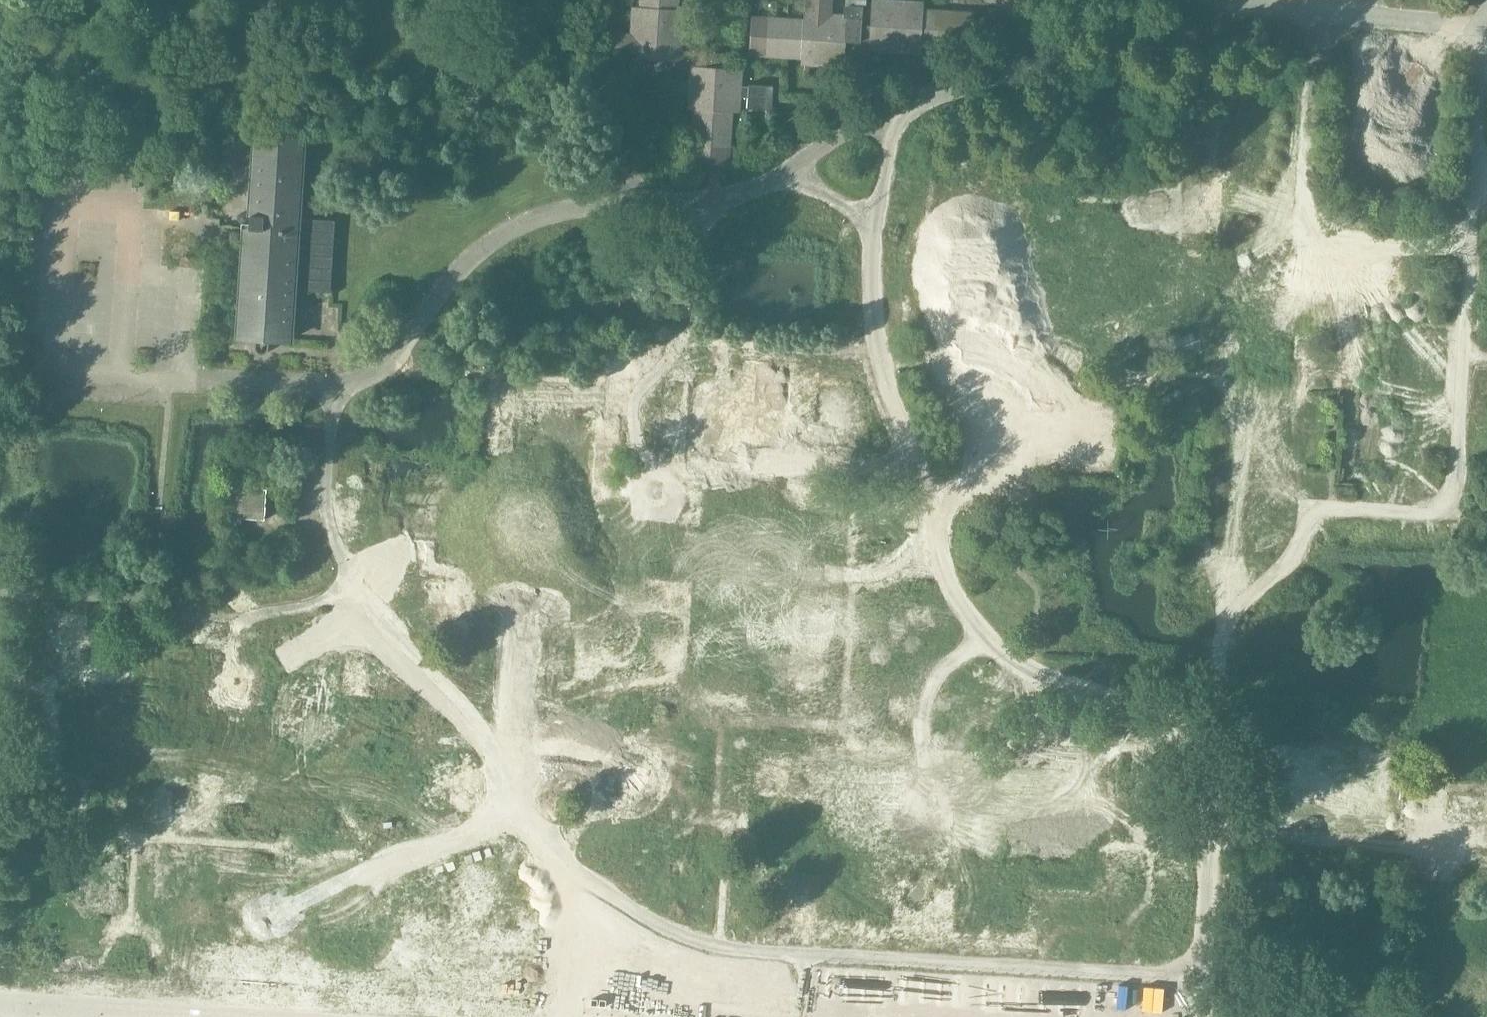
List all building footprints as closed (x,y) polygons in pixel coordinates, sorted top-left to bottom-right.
[(608,55),(643,57),(642,75),(671,77),(671,68),(671,59),(706,60),(706,52),(694,51),(680,50),(682,24),(676,24),(677,9),(678,0),(641,0),(641,10),(636,10),(636,18),(635,26),(638,26),(637,36),(609,34),(609,35),(608,55)] [(752,53),(805,56),(816,57),(816,63),(842,65),(843,59),(845,41),(845,30),(845,16),(833,15),(834,0),(809,0),(808,16),(807,21),(755,17),(752,53)] [(843,59),(858,59),(871,60),(872,60),(879,60),(880,49),(907,51),(907,45),(918,45),(930,46),(966,48),(967,34),(971,34),(972,13),(956,12),(952,11),(930,10),(919,9),(920,5),(912,5),(904,5),(904,7),(895,6),(895,1),(874,1),(873,12),(866,11),(867,0),(856,0),(855,6),(846,6),(845,16),(845,30),(845,41),(843,59)] [(588,32),(598,33),(599,13),(589,12),(588,32)] [(671,59),(671,68),(692,69),(691,95),(696,95),(696,108),(694,144),(694,145),(708,146),(707,162),(729,163),(732,109),(737,109),(737,97),(748,97),(748,110),(772,111),(773,88),(773,86),(749,85),(749,87),(740,86),(741,70),(728,70),(729,54),(706,52),(706,60),(671,59)] [(247,242),(239,336),(246,337),(270,338),(279,339),(292,340),(295,289),(331,291),(336,219),(300,217),(304,141),(270,139),(256,138),(252,187),(248,229),(247,242)] [(230,517),(241,518),(265,520),(266,515),(266,506),(267,489),(231,486),(230,517)] [(150,959),(149,967),(163,968),(164,959),(165,950),(150,949),(150,959)]
